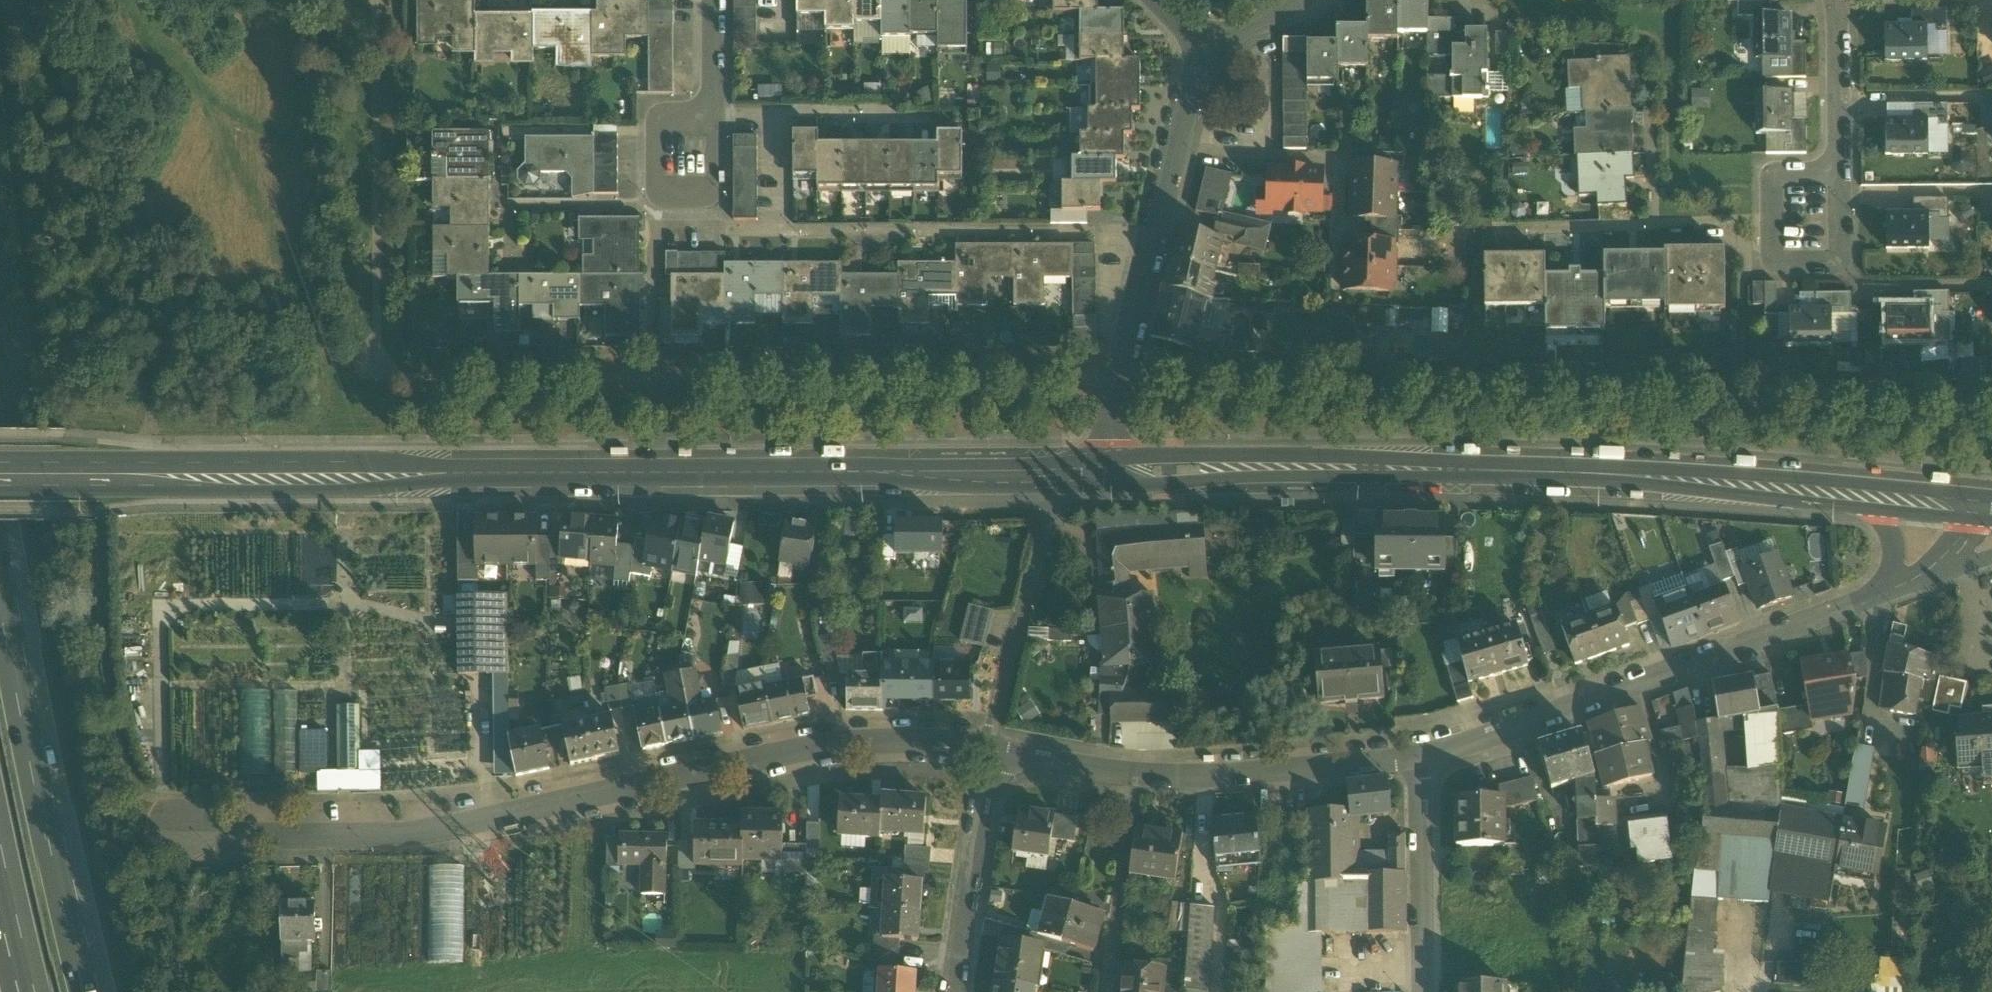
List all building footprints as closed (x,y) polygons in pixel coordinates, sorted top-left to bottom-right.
[(419,45),(437,45),(437,37),(457,37),(457,52),(476,52),(476,16),(476,0),(419,0),(419,45)] [(650,0),(598,1),(598,13),(592,13),(592,56),(619,56),(619,38),(649,38),(650,38),(650,37),(650,25),(650,13),(650,0)] [(674,0),(650,0),(650,13),(674,13),(674,0)] [(734,8),(757,8),(757,0),(734,0),(734,8)] [(797,16),(826,15),(826,0),(797,0),(797,16)] [(826,15),(826,30),(854,30),(854,24),(854,0),(826,0),(826,15)] [(854,24),(882,24),(882,0),(854,0),(854,24)] [(882,24),(882,37),(910,37),(910,36),(910,0),(882,0),(882,24)] [(910,36),(938,36),(938,0),(910,0),(910,36)] [(938,36),(939,50),(968,50),(968,0),(938,0),(938,36)] [(1054,13),(1080,13),(1099,13),(1099,0),(1054,0),(1054,13)] [(1367,26),(1367,39),(1397,39),(1397,33),(1397,0),(1368,0),(1367,26)] [(1397,33),(1428,33),(1428,19),(1428,0),(1397,0),(1397,33)] [(757,8),(734,8),(734,20),(757,20),(757,8)] [(1946,30),(1946,9),(1911,10),(1911,24),(1927,24),(1927,26),(1938,26),(1938,30),(1946,30)] [(592,13),(534,12),(534,16),(534,49),(566,49),(566,68),(592,68),(592,56),(592,13)] [(674,13),(650,13),(650,25),(674,25),(674,13)] [(1099,13),(1080,13),(1080,37),(1125,37),(1125,13),(1099,13)] [(1791,14),(1756,14),(1756,57),(1790,57),(1791,57),(1791,41),(1791,14)] [(534,16),(476,16),(476,52),(514,52),(514,63),(534,63),(534,49),(534,16)] [(1454,19),(1428,19),(1428,33),(1428,57),(1452,57),(1452,77),(1450,77),(1449,79),(1428,79),(1427,100),(1453,100),(1453,109),(1457,113),(1470,113),(1474,109),(1474,100),(1482,100),(1481,93),(1489,93),(1489,92),(1489,89),(1488,89),(1487,73),(1486,39),(1490,39),(1489,32),(1455,33),(1454,19)] [(757,20),(734,20),(735,32),(757,32),(757,20)] [(1911,24),(1884,23),(1883,59),(1926,59),(1927,26),(1927,24),(1911,24)] [(674,25),(650,25),(650,37),(674,37),(674,25)] [(1367,26),(1337,26),(1337,42),(1337,67),(1367,67),(1367,39),(1367,26)] [(757,32),(735,32),(735,44),(757,44),(757,32)] [(1508,33),(1496,32),(1496,55),(1508,55),(1508,33)] [(674,37),(650,37),(650,38),(649,38),(649,49),(674,49),(674,37)] [(1125,62),(1125,37),(1080,37),(1080,62),(1097,62),(1125,62)] [(1309,37),(1283,37),(1283,54),(1307,54),(1307,41),(1309,41),(1309,37)] [(1309,41),(1307,41),(1307,54),(1307,66),(1307,78),(1307,81),(1337,81),(1337,67),(1337,42),(1309,41)] [(1805,77),(1805,41),(1791,41),(1791,57),(1790,57),(1790,68),(1784,68),(1784,77),(1805,77)] [(674,49),(649,49),(649,61),(674,61),(674,49)] [(1307,54),(1283,54),(1283,65),(1307,66),(1307,54)] [(1598,61),(1569,64),(1570,87),(1583,86),(1585,113),(1590,113),(1632,110),(1630,57),(1598,59),(1598,61)] [(674,61),(649,61),(649,73),(674,73),(674,61)] [(1125,62),(1097,62),(1097,86),(1141,86),(1141,62),(1125,62)] [(1307,66),(1283,65),(1283,78),(1307,78),(1307,66)] [(1982,72),(1987,84),(1991,83),(1991,68),(1982,72)] [(674,73),(649,73),(649,84),(674,84),(674,73)] [(1508,74),(1487,73),(1488,89),(1489,89),(1489,92),(1508,92),(1508,74)] [(1307,78),(1283,78),(1283,89),(1307,89),(1307,81),(1307,78)] [(674,84),(649,84),(649,94),(674,94),(674,84)] [(1141,86),(1097,86),(1097,111),(1133,111),(1141,111),(1141,86)] [(1307,89),(1283,89),(1283,102),(1307,102),(1307,89)] [(1791,91),(1756,91),(1756,133),(1790,133),(1791,133),(1791,118),(1791,91)] [(1307,102),(1283,102),(1283,113),(1307,113),(1307,102)] [(1947,104),(1912,104),(1912,118),(1927,118),(1927,120),(1939,120),(1938,125),(1947,125),(1947,104)] [(1632,110),(1590,113),(1591,134),(1576,135),(1577,157),(1585,157),(1632,154),(1630,123),(1633,123),(1632,110)] [(1097,111),(1089,111),(1089,135),(1125,135),(1133,135),(1133,111),(1097,111)] [(1307,113),(1283,113),(1283,125),(1307,125),(1307,113)] [(1805,118),(1791,118),(1791,133),(1790,133),(1789,144),(1785,144),(1785,154),(1805,154),(1805,118)] [(1912,118),(1884,118),(1884,153),(1927,153),(1927,120),(1927,118),(1912,118)] [(1307,125),(1283,125),(1283,138),(1307,138),(1307,125)] [(818,131),(794,131),(794,175),(818,175),(818,143),(818,131)] [(962,131),(938,132),(938,144),(938,176),(963,176),(962,131)] [(490,132),(434,132),(434,155),(433,155),(433,159),(438,159),(438,157),(450,156),(450,181),(490,181),(490,132)] [(618,134),(594,135),(594,138),(594,146),(618,146),(618,134)] [(1089,135),(1081,135),(1080,159),(1117,159),(1125,159),(1125,135),(1089,135)] [(758,136),(734,136),(734,148),(758,148),(758,136)] [(594,138),(526,138),(526,168),(520,173),(520,181),(526,187),(534,187),(539,181),(539,174),(566,174),(572,180),(572,199),(574,199),(574,195),(594,194),(594,182),(594,171),(594,158),(594,146),(594,138)] [(1307,138),(1283,138),(1284,150),(1307,149),(1307,138)] [(842,143),(818,143),(818,175),(818,187),(842,187),(842,143)] [(866,143),(842,143),(842,187),(866,188),(866,143)] [(890,144),(866,143),(866,188),(890,188),(890,144)] [(914,144),(890,144),(890,188),(914,188),(914,144)] [(938,144),(914,144),(914,188),(938,188),(938,176),(938,144)] [(618,146),(594,146),(594,158),(618,158),(618,146)] [(758,159),(758,148),(734,148),(734,159),(758,159)] [(1404,154),(1378,153),(1377,165),(1396,166),(1396,168),(1404,168),(1404,154)] [(1632,154),(1585,157),(1586,172),(1577,172),(1578,197),(1596,196),(1596,206),(1625,205),(1624,179),(1633,178),(1632,154)] [(618,158),(594,158),(594,171),(618,170),(618,158)] [(758,159),(734,159),(734,169),(758,169),(758,159)] [(1080,159),(1073,159),(1073,184),(1100,184),(1117,184),(1117,159),(1080,159)] [(1954,172),(1972,174),(1973,162),(1955,161),(1954,172)] [(1377,165),(1354,165),(1353,191),(1395,193),(1396,168),(1396,166),(1377,165)] [(758,169),(734,169),(734,179),(758,179),(758,169)] [(1322,171),(1270,169),(1268,209),(1321,211),(1322,171)] [(618,170),(594,171),(594,182),(618,182),(618,170)] [(1197,212),(1221,218),(1231,175),(1207,170),(1197,212)] [(758,179),(734,179),(734,189),(758,189),(758,179)] [(450,181),(434,181),(434,205),(452,205),(452,229),(490,229),(490,181),(450,181)] [(618,182),(594,182),(594,194),(618,194),(618,182)] [(1073,184),(1064,184),(1064,212),(1087,211),(1100,210),(1100,184),(1073,184)] [(758,189),(734,189),(734,199),(758,199),(758,189)] [(1395,193),(1353,191),(1352,218),(1375,219),(1394,219),(1394,217),(1395,193)] [(1948,197),(1912,198),(1913,213),(1928,212),(1928,214),(1928,241),(1949,240),(1948,197)] [(758,199),(734,199),(734,210),(758,209),(758,199)] [(758,209),(734,210),(734,220),(758,220),(758,209)] [(1087,224),(1087,211),(1064,212),(1050,212),(1050,225),(1087,224)] [(1913,213),(1885,213),(1886,247),(1928,246),(1928,241),(1928,214),(1928,212),(1913,213)] [(1256,226),(1219,217),(1215,233),(1252,240),(1256,226)] [(1394,219),(1375,219),(1375,231),(1399,232),(1401,232),(1402,218),(1394,217),(1394,219)] [(637,219),(585,219),(585,241),(598,241),(598,242),(607,242),(607,256),(589,256),(589,276),(637,276),(637,219)] [(452,229),(434,229),(434,253),(452,253),(452,277),(459,277),(490,277),(490,229),(452,229)] [(1222,240),(1179,230),(1172,261),(1215,271),(1222,240)] [(1399,232),(1375,231),(1374,242),(1393,242),(1393,244),(1398,245),(1399,232)] [(1374,242),(1345,241),(1344,265),(1392,267),(1392,264),(1395,263),(1395,254),(1393,251),(1393,244),(1393,242),(1374,242)] [(1096,244),(1072,244),(1072,246),(1072,256),(1096,256),(1096,244)] [(1015,246),(958,245),(958,264),(958,297),(958,305),(958,306),(987,306),(987,273),(1010,273),(1010,279),(1015,279),(1015,246)] [(1072,246),(1015,246),(1015,279),(1015,306),(1045,306),(1045,273),(1067,273),(1067,279),(1073,279),(1072,268),(1072,256),(1072,246)] [(1724,250),(1663,251),(1664,254),(1664,260),(1664,304),(1664,311),(1724,310),(1724,250)] [(678,253),(678,252),(666,252),(666,276),(671,276),(678,276),(678,253)] [(689,254),(678,253),(678,276),(689,276),(689,254)] [(701,254),(689,254),(689,276),(702,276),(701,254)] [(713,254),(701,254),(702,276),(713,276),(713,254)] [(726,254),(713,254),(713,276),(726,276),(726,264),(726,254)] [(1664,254),(1603,255),(1604,276),(1604,306),(1664,304),(1664,260),(1664,254)] [(1096,256),(1072,256),(1072,268),(1096,268),(1096,256)] [(1504,256),(1485,256),(1485,306),(1504,306),(1504,256)] [(1524,256),(1504,256),(1504,306),(1525,306),(1524,256)] [(1544,256),(1524,256),(1525,306),(1544,306),(1544,277),(1544,256)] [(1215,271),(1172,261),(1166,287),(1208,297),(1211,286),(1215,271)] [(784,264),(726,264),(726,308),(726,324),(756,324),(756,291),(778,291),(778,297),(784,297),(784,264)] [(842,264),(784,264),(784,297),(784,324),(813,324),(813,291),(835,291),(835,297),(842,297),(842,276),(842,264)] [(958,264),(900,264),(900,309),(900,324),(929,324),(929,306),(950,306),(950,312),(958,312),(958,306),(958,305),(958,298),(958,297),(958,264)] [(1392,267),(1344,265),(1344,289),(1391,291),(1392,284),(1394,282),(1394,273),(1392,270),(1392,267)] [(1096,268),(1072,268),(1073,279),(1073,280),(1096,280),(1096,268)] [(1567,271),(1567,276),(1544,277),(1544,306),(1544,333),(1604,332),(1604,306),(1604,276),(1579,276),(1579,271),(1567,271)] [(589,276),(580,277),(580,306),(606,306),(606,336),(640,336),(640,276),(637,276),(589,276)] [(678,276),(671,276),(671,336),(702,336),(702,302),(720,302),(720,308),(726,308),(726,276),(713,276),(702,276),(689,276),(678,276)] [(900,276),(842,276),(842,297),(842,336),(871,336),(871,302),(894,302),(894,309),(900,309),(900,276)] [(490,277),(459,277),(459,303),(496,303),(496,332),(520,332),(520,306),(520,282),(520,277),(490,277)] [(580,277),(533,277),(533,282),(520,282),(520,306),(554,306),(554,320),(580,320),(580,306),(580,277)] [(1096,280),(1073,280),(1073,292),(1096,292),(1096,280)] [(1753,305),(1764,305),(1764,283),(1753,283),(1753,305)] [(1776,283),(1764,283),(1764,305),(1764,315),(1777,314),(1776,283)] [(1217,287),(1211,286),(1208,297),(1215,299),(1217,287)] [(1208,297),(1166,287),(1154,336),(1196,348),(1208,297)] [(1096,292),(1073,292),(1073,305),(1097,305),(1096,292)] [(1849,292),(1815,293),(1815,307),(1829,307),(1829,309),(1841,309),(1842,314),(1850,314),(1849,292)] [(1949,293),(1915,293),(1915,308),(1923,308),(1929,308),(1929,309),(1940,309),(1940,313),(1949,313),(1949,293)] [(1097,305),(1073,305),(1073,317),(1097,317),(1097,305)] [(1815,307),(1788,308),(1788,315),(1788,337),(1788,342),(1830,342),(1829,309),(1829,307),(1815,307)] [(1445,332),(1445,308),(1433,308),(1432,332),(1445,332)] [(1915,308),(1887,308),(1887,343),(1930,342),(1929,309),(1929,308),(1923,308),(1915,308)] [(1929,309),(1930,342),(1949,342),(1949,313),(1940,313),(1940,309),(1929,309)] [(1391,313),(1390,356),(1438,356),(1438,334),(1432,334),(1432,314),(1391,313)] [(1788,337),(1788,315),(1778,315),(1778,337),(1788,337)] [(1097,317),(1073,317),(1073,329),(1097,329),(1097,317)] [(1097,341),(1097,329),(1073,329),(1073,340),(1073,341),(1097,341)] [(1258,342),(1236,341),(1236,351),(1258,352),(1258,342)] [(537,518),(507,519),(508,566),(536,566),(537,566),(537,546),(537,518)] [(594,520),(565,518),(563,539),(562,558),(563,558),(591,560),(594,520)] [(735,523),(707,518),(706,528),(700,561),(727,566),(730,552),(735,523)] [(508,566),(507,519),(477,519),(477,546),(477,567),(478,567),(508,566)] [(672,571),(681,523),(654,519),(650,542),(645,566),(653,567),(672,571)] [(619,522),(594,520),(592,560),(591,560),(591,564),(615,566),(616,566),(617,546),(619,522)] [(1443,520),(1377,520),(1377,536),(1377,561),(1377,572),(1443,572),(1443,539),(1443,520)] [(815,526),(787,521),(781,563),(808,567),(815,526)] [(706,528),(681,523),(672,571),(697,575),(700,561),(706,528)] [(942,556),(942,523),(896,523),(896,556),(942,556)] [(1122,583),(1120,571),(1201,566),(1198,525),(1099,532),(1101,563),(1102,586),(1120,584),(1122,583)] [(1377,536),(1354,536),(1353,561),(1377,561),(1377,536)] [(563,539),(551,538),(550,546),(549,574),(562,575),(563,558),(562,558),(563,539)] [(645,566),(650,542),(636,539),(633,559),(632,564),(645,566)] [(1457,539),(1443,539),(1443,569),(1456,569),(1457,539)] [(1726,554),(1722,543),(1709,548),(1722,582),(1735,577),(1726,554)] [(477,546),(458,546),(458,582),(479,582),(478,567),(477,567),(477,546)] [(550,546),(537,546),(537,566),(536,566),(536,582),(549,581),(549,574),(550,546)] [(634,547),(617,546),(616,566),(615,566),(614,582),(630,583),(630,575),(632,564),(633,559),(634,547)] [(1735,577),(1738,587),(1750,583),(1744,569),(1737,550),(1726,554),(1735,577)] [(742,554),(730,552),(727,566),(724,580),(736,583),(742,554)] [(1750,583),(1760,610),(1791,599),(1776,557),(1744,569),(1750,583)] [(651,579),(653,567),(645,566),(632,564),(630,575),(651,579)] [(1683,574),(1649,586),(1654,602),(1653,602),(1658,618),(1669,648),(1704,635),(1691,599),(1683,574)] [(763,604),(763,583),(743,582),(743,603),(763,604)] [(1120,584),(1102,586),(1102,599),(1105,631),(1131,630),(1156,627),(1152,594),(1120,598),(1120,584)] [(1649,586),(1637,591),(1640,599),(1648,621),(1658,618),(1653,602),(1654,602),(1649,586)] [(1724,587),(1691,599),(1704,635),(1737,624),(1724,587)] [(508,595),(458,595),(459,675),(509,675),(508,595)] [(1582,604),(1587,618),(1612,609),(1607,595),(1582,604)] [(1537,599),(1533,600),(1532,596),(1524,600),(1530,618),(1542,614),(1537,599)] [(1640,599),(1628,604),(1636,626),(1648,621),(1640,599)] [(993,612),(970,605),(961,640),(984,646),(993,612)] [(1612,609),(1587,618),(1601,656),(1627,646),(1614,608),(1612,609)] [(1542,614),(1530,618),(1543,655),(1555,651),(1542,614)] [(1587,618),(1561,628),(1574,666),(1601,656),(1587,618)] [(830,651),(821,621),(816,622),(818,632),(817,632),(822,652),(830,651)] [(1906,628),(1893,625),(1889,644),(1902,648),(1906,628)] [(1157,656),(1156,627),(1131,630),(1131,658),(1157,656)] [(1515,627),(1456,644),(1461,662),(1467,683),(1468,683),(1526,666),(1515,627)] [(1073,631),(1049,630),(1049,642),(1073,642),(1073,631)] [(1131,630),(1105,631),(1107,665),(1128,665),(1130,664),(1130,658),(1131,658),(1131,630)] [(1902,648),(1889,644),(1882,673),(1884,673),(1899,675),(1904,649),(1902,648)] [(1933,657),(1928,680),(1937,682),(1944,649),(1933,647),(1930,656),(1933,657)] [(1930,656),(1904,649),(1899,675),(1919,679),(1928,680),(1933,657),(1930,656)] [(830,651),(822,652),(827,676),(841,674),(836,650),(830,651)] [(1379,651),(1315,657),(1319,705),(1344,702),(1344,706),(1358,705),(1358,701),(1384,699),(1379,651)] [(739,652),(728,653),(724,683),(725,687),(735,684),(738,661),(737,661),(739,652)] [(883,653),(864,652),(863,674),(883,674),(883,663),(883,653)] [(1867,678),(1865,653),(1848,655),(1848,656),(1850,656),(1853,680),(1867,678)] [(683,657),(670,654),(668,669),(669,675),(682,672),(681,667),(683,657)] [(1848,656),(1801,664),(1805,688),(1853,681),(1853,680),(1850,656),(1848,656)] [(1461,662),(1446,666),(1457,703),(1472,698),(1468,683),(1467,683),(1461,662)] [(935,663),(883,663),(883,674),(883,710),(900,710),(900,700),(934,700),(935,663)] [(971,664),(935,663),(934,700),(970,700),(971,664)] [(1104,666),(1103,679),(1127,678),(1128,665),(1107,665),(1104,666)] [(694,670),(682,672),(685,689),(685,691),(698,688),(694,670)] [(669,675),(666,675),(670,692),(685,689),(682,672),(669,675)] [(1899,675),(1884,673),(1879,709),(1891,711),(1891,713),(1913,717),(1916,698),(1919,679),(1899,675)] [(863,674),(848,674),(848,686),(844,686),(844,698),(848,698),(847,710),(883,710),(883,674),(863,674)] [(1771,674),(1753,678),(1759,713),(1778,709),(1771,674)] [(814,678),(803,681),(806,694),(816,691),(814,678)] [(1127,678),(1103,679),(1102,699),(1105,700),(1106,696),(1120,698),(1124,689),(1125,687),(1127,678)] [(1753,678),(1712,685),(1718,722),(1730,720),(1759,714),(1759,713),(1753,678)] [(1967,683),(1939,678),(1932,713),(1949,716),(1950,708),(1961,710),(1967,683)] [(652,679),(644,680),(647,691),(655,690),(652,679)] [(803,681),(784,685),(783,679),(772,681),(774,687),(766,688),(773,723),(810,715),(806,694),(803,681)] [(1928,680),(1919,679),(1916,698),(1924,700),(1933,701),(1937,682),(1928,680)] [(1853,681),(1805,688),(1808,706),(1810,720),(1811,720),(1852,714),(1855,680),(1853,680),(1853,681)] [(765,683),(735,689),(743,729),(773,723),(766,688),(765,683)] [(629,684),(617,687),(622,709),(634,707),(629,684)] [(617,687),(606,689),(610,712),(622,709),(617,687)] [(698,688),(685,691),(688,706),(696,704),(695,699),(699,693),(698,688)] [(1112,722),(1179,720),(1179,688),(1124,689),(1120,698),(1120,699),(1113,698),(1112,708),(1112,722)] [(1680,709),(1696,705),(1692,688),(1676,692),(1680,709)] [(685,689),(670,692),(671,698),(678,708),(688,706),(685,691),(685,689)] [(298,692),(274,692),(274,774),(298,774),(298,692)] [(1102,699),(1100,714),(1111,715),(1112,708),(1113,698),(1120,699),(1120,698),(1106,696),(1105,700),(1102,699)] [(696,704),(688,706),(695,739),(721,734),(715,700),(696,704)] [(1033,702),(1020,710),(1026,722),(1040,715),(1033,702)] [(678,708),(659,712),(666,745),(695,739),(688,706),(678,708)] [(1808,706),(1794,708),(1799,733),(1813,730),(1811,720),(1810,720),(1808,706)] [(338,707),(338,772),(360,771),(359,707),(338,707)] [(1639,707),(1591,722),(1598,755),(1643,744),(1649,742),(1639,707)] [(1693,708),(1677,711),(1682,740),(1697,739),(1695,724),(1696,724),(1693,708)] [(1794,708),(1778,711),(1780,736),(1799,733),(1794,708)] [(1778,709),(1759,713),(1759,714),(1730,720),(1731,726),(1749,722),(1753,807),(1781,808),(1782,793),(1782,774),(1780,736),(1778,711),(1778,709)] [(659,712),(637,716),(644,750),(666,745),(659,712)] [(613,716),(588,721),(595,760),(620,755),(613,716)] [(1959,720),(1961,734),(1955,735),(1958,758),(1973,756),(1974,764),(1978,763),(1978,762),(1991,760),(1991,717),(1959,720)] [(588,721),(564,726),(571,765),(595,760),(588,721)] [(1695,724),(1697,739),(1704,774),(1701,839),(1694,871),(1681,991),(1708,991),(1722,989),(1726,955),(1713,954),(1718,901),(1768,903),(1770,891),(1774,863),(1781,811),(1781,808),(1753,807),(1725,805),(1720,752),(1713,739),(1718,722),(1703,724),(1703,722),(1696,724),(1695,724)] [(541,730),(523,734),(523,737),(509,741),(517,777),(550,769),(541,730)] [(326,733),(301,733),(302,773),(327,773),(326,733)] [(1582,734),(1539,746),(1551,789),(1577,781),(1594,776),(1589,758),(1582,734)] [(1643,744),(1598,755),(1604,786),(1650,773),(1643,744)] [(1873,750),(1856,746),(1852,768),(1869,772),(1873,750)] [(1869,772),(1852,768),(1846,801),(1860,803),(1863,801),(1869,772)] [(1594,776),(1577,781),(1578,821),(1596,821),(1595,799),(1595,791),(1594,776)] [(1532,778),(1500,786),(1500,798),(1505,797),(1505,807),(1513,807),(1538,800),(1532,778)] [(1387,779),(1346,783),(1349,809),(1350,817),(1351,817),(1392,812),(1387,779)] [(1609,790),(1595,791),(1595,799),(1612,800),(1609,790)] [(927,801),(884,797),(883,801),(880,832),(924,836),(927,801)] [(1500,798),(1457,798),(1457,846),(1506,846),(1505,807),(1505,797),(1500,798)] [(1654,821),(1618,825),(1622,850),(1670,845),(1666,807),(1661,797),(1653,801),(1654,821)] [(883,801),(839,798),(837,834),(880,838),(880,832),(883,801)] [(1612,800),(1595,799),(1596,821),(1597,827),(1612,826),(1612,800)] [(1055,814),(1019,809),(1013,852),(1049,857),(1051,839),(1055,815),(1055,814)] [(1349,809),(1308,812),(1310,883),(1355,882),(1351,817),(1350,817),(1349,809)] [(1843,821),(1781,811),(1774,863),(1770,891),(1829,902),(1834,869),(1843,822),(1843,821)] [(783,815),(743,814),(743,826),(742,854),(762,854),(762,860),(780,860),(782,860),(782,846),(783,815)] [(1079,819),(1055,815),(1051,839),(1075,843),(1079,819)] [(1256,815),(1212,819),(1216,860),(1230,858),(1231,865),(1260,863),(1256,815)] [(1596,821),(1578,821),(1580,878),(1599,877),(1597,827),(1596,821)] [(1884,830),(1843,822),(1834,869),(1876,877),(1884,830)] [(819,824),(807,824),(807,847),(807,848),(819,849),(819,824)] [(743,826),(694,826),(694,845),(694,865),(742,866),(742,854),(743,826)] [(1183,834),(1157,829),(1156,834),(1137,830),(1131,874),(1152,877),(1152,872),(1177,876),(1183,834)] [(1405,834),(1390,834),(1390,873),(1405,873),(1405,834)] [(667,836),(618,836),(618,843),(618,863),(619,863),(645,863),(644,894),(666,894),(667,836)] [(618,843),(607,843),(607,868),(619,868),(619,863),(618,863),(618,843)] [(694,845),(679,845),(679,870),(694,870),(694,865),(694,845)] [(807,847),(782,846),(782,860),(780,860),(780,872),(806,872),(807,848),(807,847)] [(929,850),(905,848),(904,861),(928,863),(929,850)] [(928,863),(904,861),(904,876),(921,877),(921,873),(927,874),(928,863)] [(429,864),(428,961),(464,962),(465,864),(429,864)] [(1390,873),(1362,874),(1362,934),(1405,934),(1405,873),(1390,873)] [(921,877),(904,876),(903,880),(886,879),(884,909),(919,912),(921,877)] [(1263,991),(1324,991),(1324,937),(1309,937),(1309,885),(1298,885),(1298,931),(1263,931),(1263,991)] [(1073,906),(1048,898),(1038,935),(1047,938),(1062,943),(1073,906)] [(300,902),(300,906),(283,906),(283,945),(299,945),(317,945),(317,934),(323,934),(323,924),(317,924),(317,906),(314,906),(314,902),(300,902)] [(1215,907),(1191,904),(1184,990),(1209,991),(1215,907)] [(1103,914),(1073,906),(1062,943),(1068,945),(1093,952),(1103,914)] [(919,912),(884,909),(882,938),(899,940),(917,942),(919,912)] [(1038,935),(1025,931),(1021,944),(1042,947),(1041,950),(1043,950),(1047,938),(1038,935)] [(899,940),(882,938),(875,937),(874,954),(898,956),(899,940)] [(1062,943),(1047,938),(1043,950),(1064,956),(1068,945),(1062,943)] [(1021,944),(1002,941),(995,983),(1033,989),(1035,989),(1041,950),(1042,947),(1021,944)] [(299,945),(283,945),(283,963),(300,962),(299,945)] [(898,956),(874,954),(873,972),(881,972),(881,971),(897,972),(898,956)] [(1876,991),(1904,991),(1905,959),(1877,958),(1876,991)] [(300,962),(283,963),(283,979),(300,979),(300,962)] [(1815,962),(1778,962),(1778,984),(1815,984),(1815,962)] [(1123,966),(1120,991),(1162,991),(1164,970),(1123,966)] [(881,971),(881,972),(880,991),(914,991),(915,973),(897,972),(881,971)] [(322,977),(322,991),(332,991),(332,977),(322,977)] [(283,979),(283,991),(317,991),(317,978),(300,979),(283,979)] [(995,983),(994,991),(1033,991),(1033,989),(995,983)] [(1458,983),(1458,991),(1505,991),(1505,983),(1458,983)]
